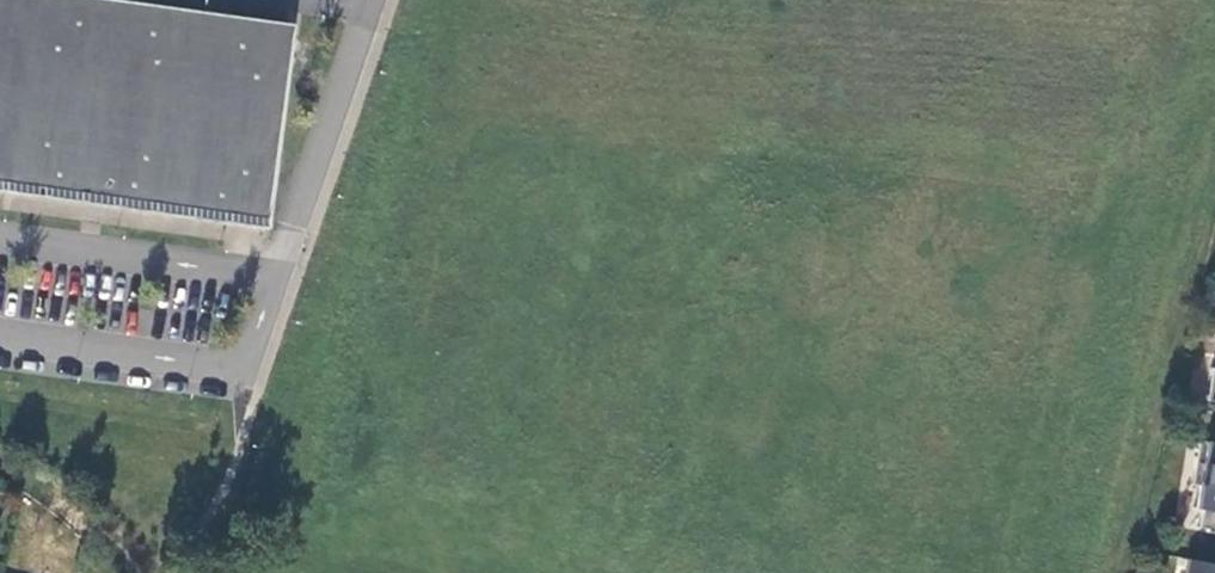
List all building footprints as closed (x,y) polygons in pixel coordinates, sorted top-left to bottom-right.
[(0,160),(0,162),(0,185),(247,220),(246,228),(259,230),(287,27),(95,0),(0,0),(0,160)] [(1210,368),(1204,401),(1214,402),(1214,369),(1210,368)] [(1198,441),(1193,469),(1191,484),(1198,486),(1194,508),(1201,510),(1198,526),(1206,528),(1205,532),(1214,534),(1214,443),(1198,441)] [(1186,559),(1184,572),(1214,572),(1214,564),(1186,559)]
